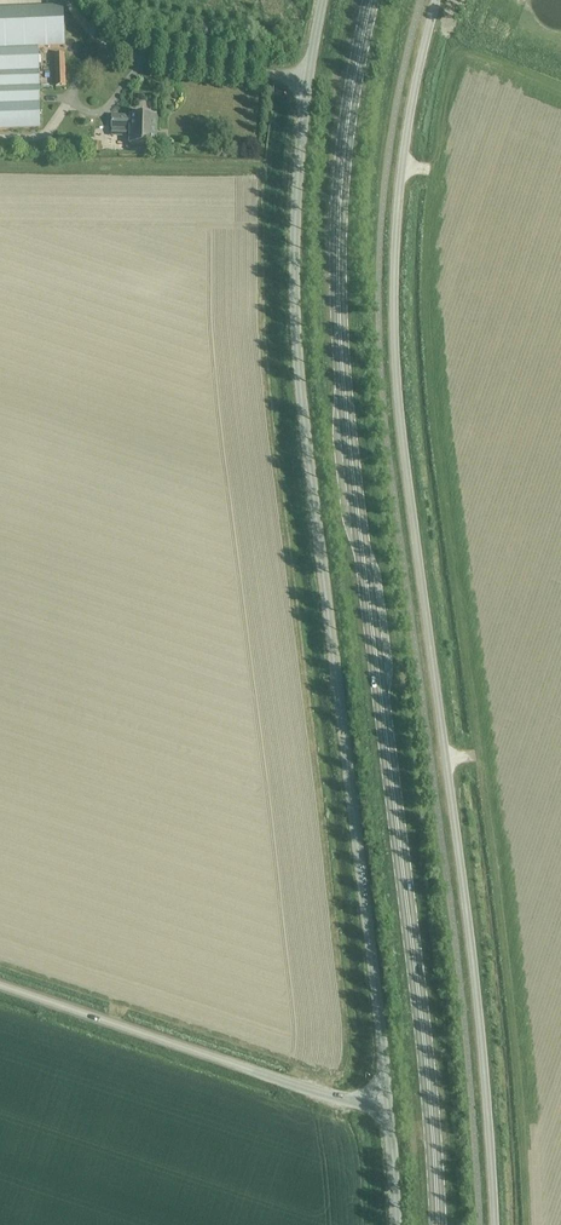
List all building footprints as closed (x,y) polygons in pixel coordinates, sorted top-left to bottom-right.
[(62,49),(61,10),(0,12),(0,51),(35,50),(62,49)] [(36,73),(35,50),(0,51),(0,74),(36,73)] [(55,88),(64,88),(62,57),(54,57),(55,88)] [(37,90),(36,73),(0,74),(0,91),(37,90)] [(37,107),(37,90),(0,91),(0,108),(37,107)] [(38,129),(37,107),(0,108),(0,131),(38,129)] [(153,146),(154,117),(128,117),(128,118),(110,117),(110,130),(128,131),(127,145),(153,146)] [(94,142),(93,152),(101,153),(102,143),(94,142)]
